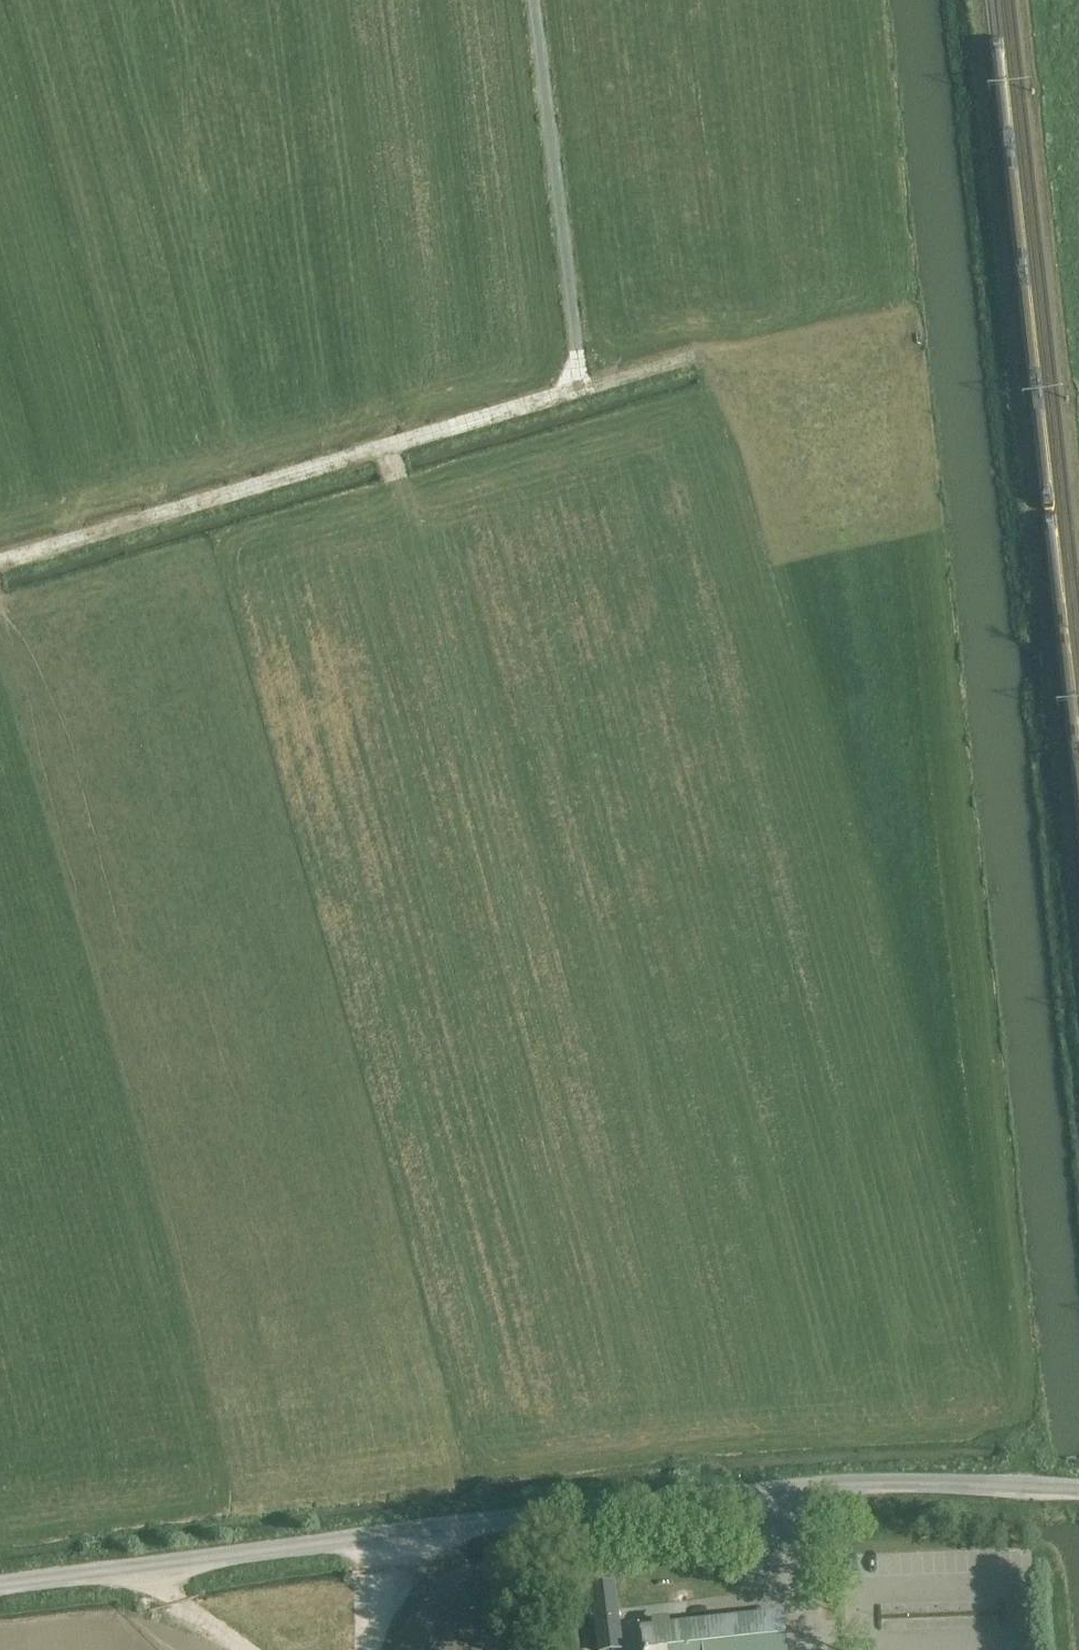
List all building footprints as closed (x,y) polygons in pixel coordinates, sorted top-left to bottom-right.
[(783,1616),(669,1630),(667,1621),(656,1622),(657,1631),(644,1632),(647,1649),(787,1649),(783,1616)]
